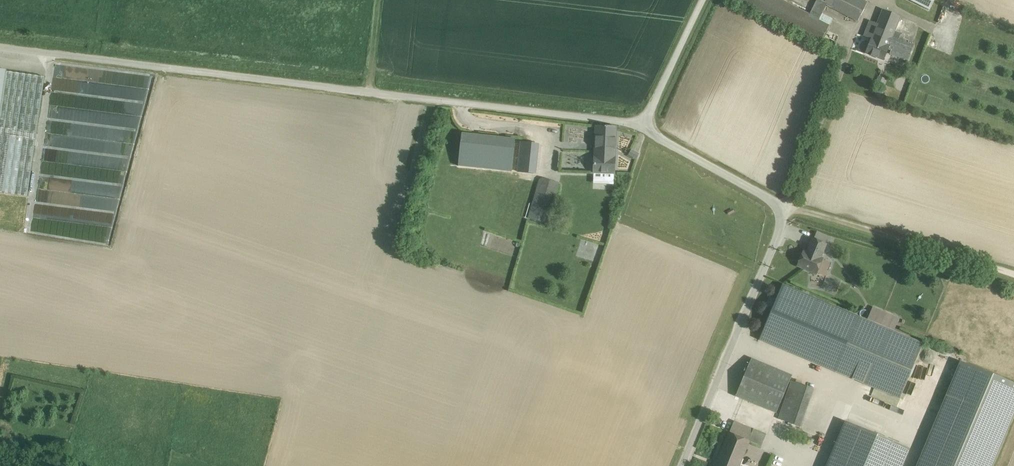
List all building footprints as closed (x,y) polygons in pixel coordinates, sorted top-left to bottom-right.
[(809,13),(785,0),(732,0),(820,44),(827,29),(833,18),(822,13),(826,5),(829,7),(858,21),(867,1),(865,0),(816,0),(809,13)] [(929,10),(934,0),(908,0),(929,10)] [(869,21),(863,35),(871,39),(866,53),(884,60),(887,52),(888,48),(891,50),(890,54),(908,61),(915,46),(898,39),(900,33),(895,31),(901,16),(885,10),(879,25),(869,21)] [(0,70),(0,192),(28,196),(45,77),(0,70)] [(147,102),(149,75),(136,74),(136,85),(93,83),(92,92),(104,93),(103,99),(99,99),(99,107),(126,109),(125,113),(142,114),(142,102),(147,102)] [(883,84),(886,78),(880,75),(877,81),(883,84)] [(123,164),(140,125),(126,128),(49,120),(46,145),(74,148),(75,143),(81,142),(82,140),(79,137),(82,133),(86,137),(97,134),(99,142),(100,133),(103,134),(110,128),(112,136),(116,136),(121,135),(124,138),(131,138),(121,141),(127,143),(124,147),(118,148),(125,149),(120,153),(125,156),(118,157),(113,162),(116,165),(123,164)] [(616,127),(596,126),(594,172),(615,173),(615,157),(616,127)] [(461,136),(458,166),(512,171),(515,141),(461,136)] [(541,142),(525,141),(522,169),(538,170),(541,142)] [(639,154),(633,151),(631,150),(629,154),(637,159),(639,154)] [(539,179),(528,217),(547,223),(550,215),(560,183),(543,177),(539,179)] [(804,250),(798,266),(816,274),(823,258),(821,258),(826,244),(813,238),(809,248),(808,251),(807,251),(807,252),(804,250)] [(894,331),(867,320),(782,284),(761,335),(760,334),(757,341),(758,342),(759,339),(900,398),(923,344),(894,331)] [(792,376),(751,359),(736,395),(777,412),(792,376)] [(960,361),(916,465),(993,465),(1013,414),(1013,383),(960,361)] [(815,388),(794,380),(780,418),(802,426),(815,388)] [(734,421),(718,461),(715,460),(713,465),(739,465),(749,442),(753,430),(734,421)] [(826,465),(903,465),(910,449),(845,421),(826,465)]
